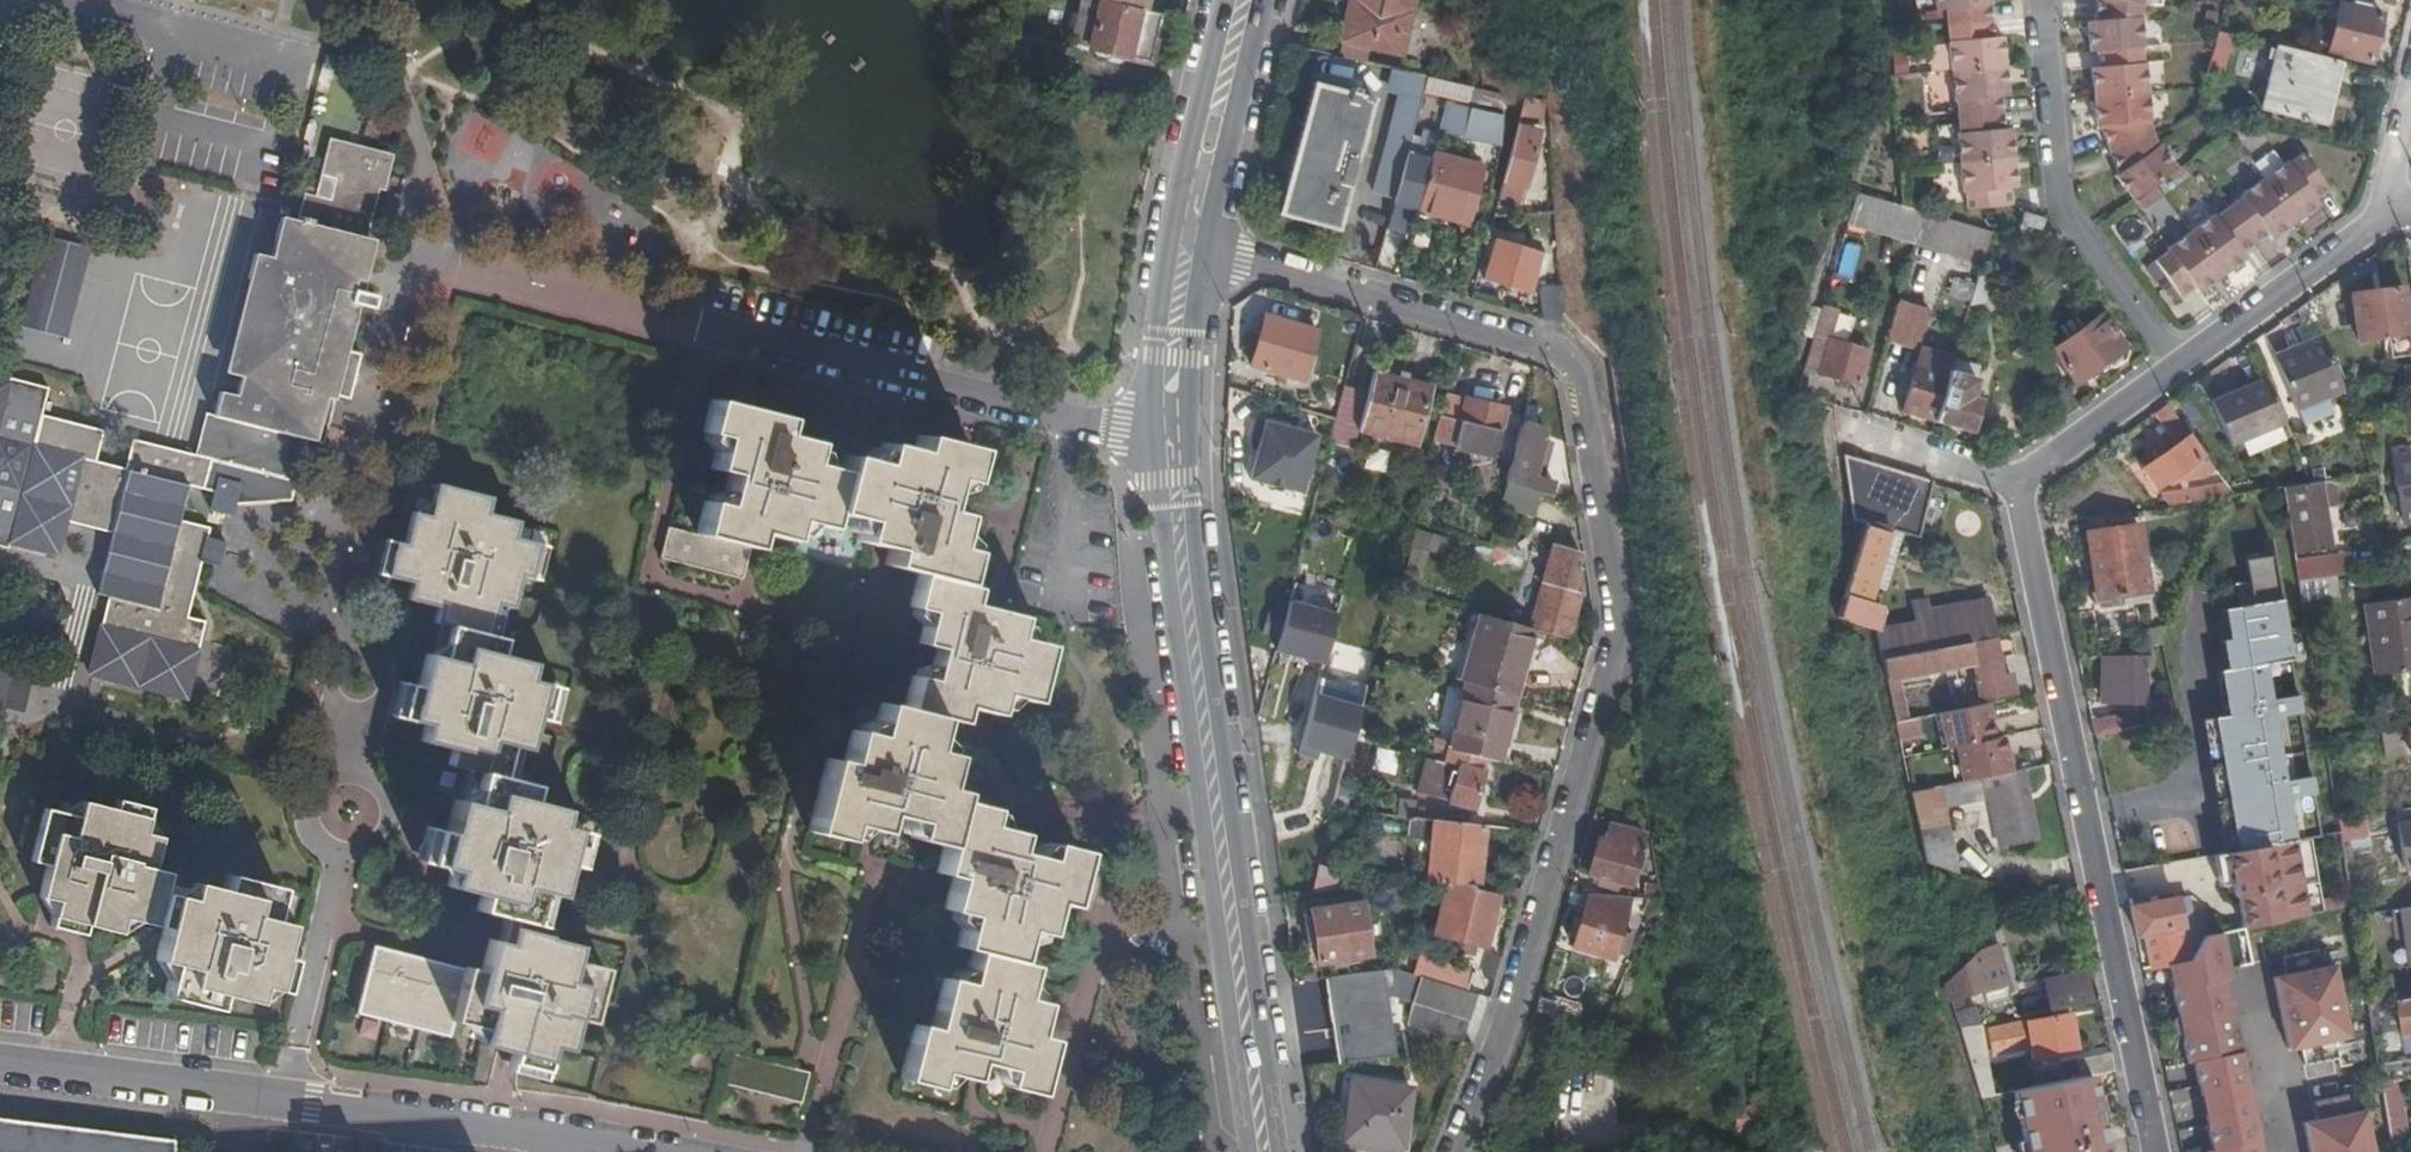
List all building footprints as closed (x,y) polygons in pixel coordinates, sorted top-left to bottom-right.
[(1108,0),(1082,0),(1070,40),(1090,44),(1096,52),(1104,54),(1112,49),(1128,53),(1134,30),(1155,35),(1161,12),(1145,9),(1108,0)] [(1145,9),(1147,0),(1108,0),(1145,9)] [(1351,41),(1376,47),(1406,54),(1419,0),(1360,0),(1351,41)] [(1944,24),(1989,19),(1987,0),(1932,0),(1933,7),(1942,5),(1944,24)] [(2141,44),(2144,44),(2142,3),(2132,0),(2094,0),(2093,16),(2091,16),(2092,32),(2086,33),(2088,49),(2095,48),(2141,44)] [(2379,5),(2365,1),(2364,6),(2341,1),(2330,48),(2370,58),(2381,11),(2378,11),(2379,5)] [(1944,24),(1947,70),(2004,64),(2003,60),(1997,61),(1997,53),(2002,52),(2000,35),(1991,36),(1989,19),(1944,24)] [(2209,72),(2224,76),(2234,33),(2219,29),(2209,72)] [(1134,30),(1128,53),(1149,58),(1155,35),(1134,30)] [(1376,47),(1351,41),(1348,55),(1373,61),(1376,47)] [(2098,95),(2147,90),(2146,60),(2141,60),(2141,44),(2095,48),(2096,64),(2090,65),(2091,86),(2097,86),(2098,95)] [(2323,123),(2339,59),(2283,45),(2267,108),(2323,123)] [(1956,99),(1956,115),(2001,111),(2000,94),(1998,80),(2005,78),(2004,64),(1947,70),(1949,99),(1956,99)] [(1422,75),(1388,67),(1384,80),(1420,90),(1422,75)] [(1423,90),(1503,108),(1499,95),(1482,91),(1427,77),(1423,90)] [(2007,94),(2005,78),(1998,80),(2000,94),(2007,94)] [(1373,98),(1312,81),(1277,213),(1335,229),(1373,98)] [(1375,190),(1395,195),(1418,95),(1400,90),(1375,190)] [(2109,148),(2152,132),(2148,122),(2147,90),(2098,95),(2099,107),(2096,109),(2093,110),(2095,125),(2099,125),(2109,148)] [(1395,195),(1387,226),(1399,228),(1405,209),(1417,212),(1431,160),(1411,154),(1416,137),(1412,135),(1422,95),(1418,95),(1395,195)] [(1539,100),(1525,99),(1520,117),(1540,122),(1539,100)] [(1502,145),(1503,115),(1469,107),(1465,136),(1502,145)] [(1953,132),(1956,163),(2005,158),(2012,158),(2010,139),(2003,139),(2002,128),(2001,111),(1956,115),(1957,132),(1953,132)] [(2373,149),(2378,131),(2329,119),(2325,137),(2373,149)] [(1538,133),(1518,128),(1503,181),(1527,187),(1537,151),(1534,149),(1538,133)] [(2153,183),(2179,163),(2159,141),(2155,143),(2152,132),(2109,148),(2117,169),(2114,173),(2125,188),(2132,184),(2140,193),(2153,183)] [(384,176),(388,158),(326,140),(317,176),(333,180),(328,201),(300,194),(294,220),(278,216),(267,258),(251,253),(245,278),(253,280),(229,372),(237,374),(232,393),(217,390),(211,414),(201,411),(190,454),(127,438),(121,466),(91,459),(97,430),(39,414),(46,386),(6,376),(3,382),(0,382),(0,554),(46,566),(58,521),(106,532),(90,593),(101,596),(83,672),(183,697),(203,622),(185,617),(200,563),(206,539),(209,528),(176,520),(184,488),(213,496),(211,513),(230,517),(232,508),(291,501),(306,440),(321,444),(327,424),(310,420),(316,396),(333,400),(363,284),(353,282),(364,240),(376,191),(368,188),(372,173),(384,176)] [(2302,206),(2307,213),(2322,202),(2319,194),(2331,186),(2303,149),(2291,159),(2288,156),(2263,175),(2292,214),(2302,206)] [(1431,160),(1417,212),(1468,225),(1482,168),(1433,155),(1431,160)] [(2005,158),(1956,163),(1959,192),(1963,193),(1965,212),(2009,208),(2009,190),(2014,189),(2013,170),(2006,171),(2005,158)] [(380,191),(384,176),(372,173),(368,188),(376,191),(380,191)] [(154,180),(135,175),(132,185),(151,189),(154,180)] [(2228,205),(2254,240),(2266,232),(2272,238),(2287,227),(2283,220),(2292,214),(2263,175),(2242,190),(2240,198),(2228,205)] [(2125,188),(2133,198),(2140,193),(2132,184),(2125,188)] [(1857,193),(1849,223),(1916,241),(1923,212),(1904,206),(1857,193)] [(2240,251),(2254,240),(2228,205),(2213,214),(2210,213),(2188,229),(2217,268),(2223,263),(2229,269),(2245,258),(2240,251)] [(2292,214),(2296,221),(2307,213),(2302,206),(2292,214)] [(2022,227),(2025,226),(2038,215),(2023,210),(2018,227),(2022,227)] [(2287,227),(2296,221),(2292,214),(2283,220),(2287,227)] [(2039,228),(2042,216),(2038,215),(2025,226),(2039,228)] [(1972,226),(1936,216),(1931,232),(1968,242),(1972,226)] [(2197,293),(2213,281),(2207,276),(2217,268),(2188,229),(2165,246),(2166,251),(2153,260),(2180,295),(2193,287),(2197,293)] [(88,249),(42,238),(19,325),(65,337),(88,249)] [(1548,255),(1495,238),(1484,278),(1528,290),(1534,269),(1543,272),(1548,255)] [(373,243),(364,240),(353,282),(363,284),(373,243)] [(1856,279),(1858,244),(1841,243),(1839,278),(1856,279)] [(1976,282),(1980,267),(1959,262),(1955,275),(1976,282)] [(2217,268),(2222,274),(2229,269),(2223,263),(2217,268)] [(1970,301),(2003,296),(1980,267),(1976,282),(1971,298),(1970,301)] [(2213,281),(2222,274),(2217,268),(2207,276),(2213,281)] [(1971,298),(1976,282),(1955,275),(1950,292),(1971,298)] [(2402,286),(2352,293),(2355,316),(2349,317),(2351,332),(2356,332),(2357,339),(2409,333),(2402,286)] [(1559,315),(1556,287),(1546,288),(1543,292),(1543,320),(1559,324),(1559,315)] [(1899,295),(1888,337),(1918,345),(1927,304),(1899,295)] [(1824,304),(1805,368),(1859,384),(1868,350),(1830,338),(1838,308),(1824,304)] [(1315,332),(1264,316),(1249,365),(1300,380),(1315,332)] [(2102,316),(2051,351),(2074,383),(2104,363),(2108,368),(2116,367),(2125,361),(2128,352),(2102,316)] [(2344,390),(2323,335),(2273,356),(2294,409),(2344,390)] [(1910,413),(1935,420),(1950,370),(1953,359),(1923,351),(1907,401),(1912,402),(1910,413)] [(1950,370),(1935,420),(1969,429),(1978,398),(1971,395),(1975,378),(1950,370)] [(1428,387),(1374,373),(1360,429),(1413,443),(1428,387)] [(2285,424),(2267,380),(2212,402),(2230,448),(2285,424)] [(1360,392),(1342,387),(1328,440),(1345,445),(1360,392)] [(327,424),(333,400),(316,396),(310,420),(327,424)] [(1498,458),(1509,418),(1510,410),(1466,399),(1461,414),(1455,436),(1453,445),(1498,458)] [(774,446),(778,434),(782,418),(709,400),(699,433),(713,437),(707,470),(726,475),(719,507),(701,502),(693,534),(748,548),(753,532),(756,521),(769,524),(766,536),(784,540),(790,519),(824,528),(828,511),(838,472),(803,463),(809,443),(791,437),(788,449),(774,446)] [(2155,413),(2179,444),(2191,436),(2192,435),(2169,404),(2155,413)] [(1461,414),(1442,408),(1435,431),(1455,436),(1461,414)] [(1510,462),(1521,421),(1509,418),(1498,458),(1510,462)] [(1505,483),(1546,495),(1550,479),(1534,474),(1542,439),(1539,438),(1542,428),(1521,421),(1510,462),(1505,483)] [(1318,440),(1266,426),(1250,485),(1302,499),(1318,440)] [(791,437),(778,434),(774,446),(788,449),(791,437)] [(843,455),(838,472),(828,511),(859,520),(856,541),(873,545),(876,533),(890,538),(887,548),(884,566),(916,575),(956,585),(965,552),(948,548),(956,517),(937,511),(945,480),(962,484),(971,450),(916,435),(912,451),(908,462),(896,459),(899,448),(879,443),(874,463),(843,455)] [(2160,457),(2143,469),(2157,489),(2205,456),(2191,436),(2179,444),(2170,450),(2160,457)] [(2362,438),(2369,455),(2374,453),(2367,436),(2362,438)] [(2165,442),(2154,449),(2160,457),(2170,450),(2165,442)] [(2393,453),(2407,451),(2406,443),(2393,445),(2393,453)] [(912,451),(899,448),(896,459),(908,462),(912,451)] [(2407,451),(2393,453),(2401,505),(2410,504),(2410,450),(2407,451)] [(1931,481),(1845,456),(1859,547),(1839,618),(1874,632),(1878,628),(1880,607),(1868,603),(1872,585),(1888,528),(1900,531),(1916,536),(1931,481)] [(2161,491),(2170,504),(2196,500),(2226,496),(2235,494),(2225,481),(2161,491)] [(2309,482),(2281,486),(2293,553),(2330,547),(2320,481),(2309,482)] [(436,607),(432,624),(449,628),(489,638),(497,606),(513,610),(520,582),(529,584),(540,547),(514,541),(519,524),(484,514),(487,498),(435,483),(426,517),(411,514),(403,546),(407,547),(403,560),(389,558),(385,577),(409,582),(405,599),(436,607)] [(1537,498),(1507,490),(1501,510),(1531,519),(1537,498)] [(2401,505),(2403,518),(2410,518),(2410,504),(2401,505)] [(756,521),(753,532),(766,536),(769,524),(756,521)] [(2136,524),(2086,533),(2096,597),(2146,589),(2136,524)] [(1883,587),(1900,531),(1888,528),(1872,585),(1883,587)] [(1431,534),(1415,530),(1407,560),(1422,564),(1431,534)] [(876,533),(873,545),(887,548),(890,538),(876,533)] [(206,539),(200,563),(213,566),(216,567),(222,542),(206,539)] [(392,544),(389,558),(403,560),(407,547),(403,546),(392,544)] [(1530,629),(1569,640),(1582,594),(1574,591),(1580,570),(1575,567),(1579,555),(1553,546),(1529,628),(1530,629)] [(2346,550),(2294,559),(2298,580),(2336,573),(2350,572),(2346,550)] [(2208,718),(2212,743),(2300,725),(2283,627),(2289,626),(2278,564),(2272,565),(2270,553),(2238,558),(2241,580),(2246,602),(2231,605),(2216,608),(2222,638),(2215,639),(2220,669),(2213,670),(2222,715),(2208,718)] [(2336,573),(2298,580),(2300,598),(2339,592),(2336,573)] [(972,590),(956,585),(916,575),(907,609),(923,614),(916,646),(933,652),(926,683),(907,678),(899,711),(936,721),(958,726),(963,711),(994,718),(999,697),(1030,705),(1044,647),(1014,639),(1019,619),(1000,614),(998,624),(985,622),(987,611),(968,606),(972,590)] [(2246,602),(2241,580),(2227,582),(2231,605),(2246,602)] [(2366,602),(2376,674),(2410,669),(2410,596),(2366,602)] [(1878,628),(1874,632),(1881,658),(1992,636),(1994,635),(1988,599),(1931,611),(1926,597),(1915,600),(1918,619),(1878,628)] [(1339,619),(1290,606),(1276,658),(1326,670),(1339,619)] [(1000,614),(987,611),(985,622),(998,624),(1000,614)] [(1463,681),(1511,696),(1530,629),(1529,628),(1481,614),(1463,681)] [(2166,629),(2168,624),(2141,628),(2144,645),(2159,642),(2166,629)] [(489,638),(449,628),(440,660),(424,655),(414,689),(420,690),(416,704),(402,701),(401,701),(397,720),(422,726),(417,743),(448,751),(446,766),(476,774),(501,780),(510,749),(526,752),(531,733),(526,732),(530,717),(535,718),(544,720),(552,689),(527,683),(531,667),(500,658),(504,642),(489,638)] [(1992,636),(1881,658),(1886,680),(1895,677),(1971,662),(1980,697),(2013,691),(2010,673),(2000,674),(1997,656),(2013,653),(2011,636),(1993,640),(1992,636)] [(2151,657),(2102,657),(2100,689),(2105,689),(2105,701),(2142,702),(2143,682),(2150,682),(2151,657)] [(0,665),(0,707),(20,712),(30,672),(0,665)] [(1895,677),(1886,680),(1894,720),(1903,718),(1895,677)] [(1962,678),(1949,680),(1951,695),(1965,691),(1962,678)] [(1484,758),(1495,760),(1514,697),(1511,696),(1463,681),(1442,748),(1446,748),(1484,758)] [(420,690),(414,689),(406,687),(402,701),(416,704),(420,690)] [(2142,702),(2140,725),(2174,718),(2169,696),(2142,702)] [(1317,699),(1301,753),(1349,767),(1365,713),(1317,699)] [(1987,701),(1939,711),(1946,746),(1955,745),(1995,737),(1987,701)] [(936,721),(899,711),(875,705),(866,736),(846,731),(842,750),(853,752),(850,765),(840,763),(823,759),(805,832),(838,840),(843,824),(873,832),(878,814),(910,821),(905,839),(939,846),(952,803),(955,794),(942,790),(930,787),(934,774),(945,777),(949,759),(927,754),(936,721)] [(2117,716),(2091,721),(2093,735),(2119,729),(2117,716)] [(531,733),(535,718),(530,717),(526,732),(531,733)] [(2199,719),(2204,745),(2212,743),(2208,718),(2199,719)] [(2397,726),(2399,734),(2407,733),(2410,752),(2410,724),(2397,726)] [(2300,725),(2212,743),(2233,850),(2309,836),(2318,835),(2300,725)] [(1963,780),(2010,770),(2003,736),(1995,737),(1955,745),(1963,780)] [(2204,745),(2224,852),(2233,850),(2212,743),(2204,745)] [(1474,808),(1484,758),(1446,748),(1443,763),(1427,760),(1421,790),(1449,796),(1448,802),(1474,808)] [(853,752),(842,750),(840,763),(850,765),(853,752)] [(2034,838),(2021,768),(2010,770),(1963,780),(1954,782),(1957,802),(1990,797),(1999,846),(2034,838)] [(529,802),(533,788),(501,780),(476,774),(467,804),(451,800),(441,831),(448,833),(444,847),(428,843),(424,862),(449,869),(444,885),(477,894),(474,908),(509,917),(530,922),(539,889),(554,894),(559,874),(554,872),(556,861),(562,861),(573,864),(582,832),(556,825),(560,810),(529,802)] [(942,790),(945,777),(934,774),(930,787),(942,790)] [(1954,782),(1937,785),(1941,806),(1957,802),(1954,782)] [(1937,785),(1909,791),(1910,801),(1917,833),(1945,828),(1941,806),(1937,785)] [(151,923),(160,891),(164,872),(149,868),(156,836),(141,832),(147,807),(114,798),(111,807),(78,798),(73,815),(41,807),(28,859),(45,865),(37,896),(54,900),(48,925),(67,930),(71,916),(86,919),(85,924),(115,931),(120,915),(151,923)] [(970,952),(1013,963),(1022,933),(1039,937),(1044,918),(1033,915),(1037,902),(1048,904),(1091,917),(1104,861),(1047,846),(1042,861),(1008,854),(1013,836),(981,827),(985,812),(952,803),(939,846),(932,873),(949,878),(960,881),(956,895),(945,892),(939,910),(960,916),(952,948),(970,952)] [(1413,817),(1436,819),(1436,809),(1414,807),(1413,817)] [(2365,813),(2337,817),(2340,832),(2342,841),(2369,837),(2365,813)] [(1413,817),(1410,816),(1410,840),(1429,841),(1425,877),(1481,881),(1487,824),(1436,819),(1413,817)] [(2410,868),(2410,825),(2399,827),(2405,868),(2410,868)] [(1646,836),(1608,827),(1604,842),(1597,840),(1586,874),(1599,878),(1598,883),(1616,888),(1617,882),(1632,886),(1646,836)] [(448,833),(441,831),(432,828),(428,843),(444,847),(448,833)] [(1945,828),(1917,833),(1925,863),(1954,874),(1945,828)] [(2224,852),(2212,854),(2215,872),(2222,871),(2224,882),(2226,891),(2231,890),(2236,896),(2242,926),(2244,926),(2323,910),(2309,836),(2233,850),(2224,852)] [(1319,860),(1310,890),(1332,890),(1336,864),(1319,859),(1319,860)] [(559,874),(562,861),(556,861),(554,872),(559,874)] [(2222,871),(2215,872),(2217,884),(2224,882),(2222,871)] [(252,982),(282,990),(287,971),(275,968),(279,953),(285,923),(270,919),(278,886),(224,873),(221,889),(189,881),(185,897),(160,891),(151,923),(161,926),(175,929),(172,941),(159,939),(155,958),(170,962),(163,995),(209,1006),(214,990),(249,999),(252,982)] [(949,878),(945,892),(956,895),(960,881),(949,878)] [(1454,946),(1474,951),(1475,944),(1485,946),(1496,902),(1498,895),(1501,884),(1444,883),(1432,929),(1457,936),(1454,946)] [(1504,897),(1517,900),(1517,898),(1519,891),(1521,884),(1501,884),(1498,895),(1504,897)] [(1588,894),(1569,892),(1565,903),(1574,904),(1584,905),(1588,894)] [(1588,894),(1584,905),(1573,948),(1612,960),(1615,951),(1624,954),(1631,931),(1622,928),(1629,898),(1588,894)] [(2142,933),(2149,967),(2165,963),(2186,959),(2195,947),(2188,914),(2178,916),(2175,897),(2129,905),(2135,934),(2142,933)] [(1654,916),(1662,901),(1650,899),(1646,915),(1654,916)] [(1033,915),(1044,918),(1048,904),(1037,902),(1033,915)] [(1359,903),(1311,909),(1311,914),(1304,915),(1307,933),(1313,933),(1318,961),(1367,954),(1359,903)] [(2400,905),(2409,963),(2410,962),(2410,904),(2400,905)] [(71,916),(67,930),(82,934),(85,924),(86,919),(71,916)] [(461,968),(450,1019),(484,1028),(479,1043),(498,1049),(502,1033),(514,1036),(510,1052),(507,1063),(541,1071),(547,1046),(563,1050),(572,1019),(588,1023),(602,970),(572,961),(575,947),(542,938),(545,926),(530,922),(509,917),(502,943),(487,939),(479,969),(463,965),(461,968)] [(161,926),(159,939),(172,941),(175,929),(161,926)] [(2165,963),(2186,1061),(2191,1060),(2210,1149),(2204,1151),(2260,1151),(2222,968),(2251,962),(2244,926),(2242,926),(2206,934),(2195,947),(2186,959),(2165,963)] [(355,1012),(384,1019),(402,953),(385,949),(386,946),(373,944),(372,947),(355,1012)] [(1981,961),(1968,963),(1948,984),(1952,997),(1988,990),(1989,998),(2005,995),(2003,987),(2007,986),(1998,946),(1980,950),(1981,961)] [(2316,948),(2281,955),(2285,973),(2272,976),(2288,1048),(2300,1046),(2304,1064),(2339,1057),(2336,1038),(2349,1035),(2333,963),(2320,966),(2316,948)] [(1025,1019),(1036,1022),(1041,1004),(1020,999),(1029,966),(1013,963),(970,952),(962,983),(943,977),(938,997),(947,1000),(943,1011),(934,1010),(929,1030),(915,1026),(902,1080),(932,1088),(938,1071),(970,1079),(974,1062),(1007,1070),(1003,1086),(1034,1093),(1049,1041),(1033,1036),(1021,1033),(1025,1019)] [(275,968),(287,971),(290,956),(279,953),(275,968)] [(384,1019),(419,1028),(437,962),(402,953),(384,1019)] [(1412,974),(1466,991),(1470,973),(1418,956),(1412,974)] [(437,962),(419,1028),(446,1035),(450,1019),(461,968),(437,962)] [(1610,978),(1623,984),(1629,971),(1612,965),(1608,974),(1610,978)] [(1405,972),(1393,968),(1383,969),(1386,994),(1396,998),(1405,972)] [(1383,969),(1326,977),(1339,1061),(1394,1053),(1386,994),(1383,969)] [(1467,1019),(1475,994),(1466,991),(1412,974),(1407,972),(1405,972),(1396,998),(1408,1002),(1456,1017),(1467,1019)] [(2082,976),(2044,984),(2049,1009),(2053,1009),(2068,1005),(2087,1001),(2082,976)] [(2403,997),(2394,998),(2396,1015),(2401,1049),(2410,1048),(2410,995),(2403,997)] [(938,997),(934,1010),(943,1011),(947,1000),(938,997)] [(1542,997),(1536,1012),(1573,1025),(1581,1005),(1559,998),(1558,1002),(1542,997)] [(2393,998),(2367,1001),(2369,1012),(2370,1018),(2396,1015),(2394,998),(2393,998)] [(1447,1039),(1456,1017),(1408,1002),(1402,1024),(1447,1039)] [(1986,1029),(1992,1053),(2027,1046),(2029,1059),(2075,1050),(2068,1018),(2068,1005),(2053,1009),(2054,1014),(1986,1029)] [(1977,1006),(1956,1010),(1962,1027),(1981,1023),(1977,1006)] [(1033,1036),(1036,1022),(1025,1019),(1021,1033),(1033,1036)] [(1981,1023),(1962,1027),(1971,1057),(1992,1053),(1986,1029),(1985,1022),(1981,1023)] [(498,1049),(510,1052),(514,1036),(502,1033),(498,1049)] [(1992,1053),(1971,1057),(1982,1098),(2001,1094),(1992,1053)] [(2090,1075),(2114,1071),(2110,1053),(2077,1059),(2081,1077),(2085,1076),(2088,1076),(2090,1075)] [(730,1083),(801,1097),(806,1070),(735,1056),(730,1083)] [(2378,1062),(2381,1081),(2410,1076),(2410,1058),(2378,1062)] [(2081,1077),(2075,1078),(2069,1080),(2073,1098),(2094,1094),(2090,1075),(2088,1076),(2085,1076),(2081,1077)] [(1408,1088),(1350,1079),(1343,1139),(1401,1147),(1408,1088)] [(2014,1091),(2030,1151),(2106,1151),(2094,1094),(2073,1098),(2069,1080),(2014,1091)] [(2391,1081),(2382,1083),(2384,1100),(2394,1098),(2391,1081)] [(2311,1098),(2315,1116),(2302,1119),(2309,1151),(2372,1151),(2362,1107),(2349,1110),(2346,1091),(2311,1098)] [(174,1137),(0,1118),(0,1151),(175,1151),(174,1137)]
